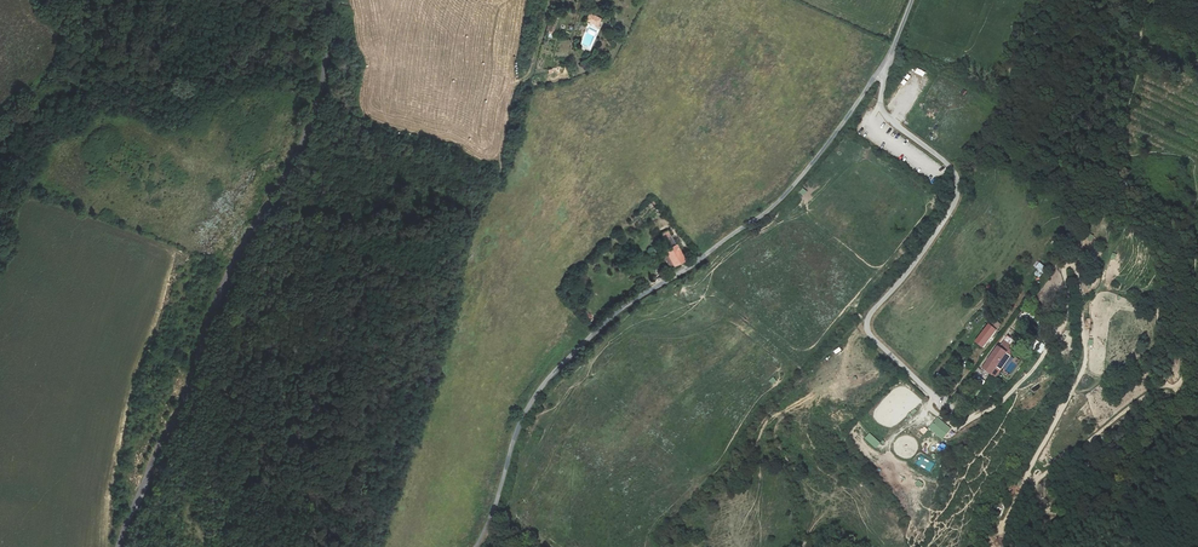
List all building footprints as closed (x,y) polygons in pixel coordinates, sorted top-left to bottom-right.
[(588,20),(598,25),(601,19),(591,14),(588,20)] [(554,32),(557,24),(549,22),(547,30),(554,32)] [(913,81),(917,74),(910,70),(906,77),(913,81)] [(891,107),(913,82),(907,77),(886,102),(891,107)] [(866,109),(855,131),(860,133),(872,111),(866,109)] [(802,188),(799,193),(803,196),(807,191),(802,188)] [(677,246),(667,251),(671,258),(674,266),(685,260),(680,248),(678,249),(677,246)] [(1039,262),(1035,267),(1043,274),(1047,268),(1039,262)] [(1000,324),(994,318),(975,341),(982,346),(989,338),(1000,324)] [(1006,369),(1014,357),(1009,354),(1017,343),(1007,336),(999,347),(997,346),(982,367),(996,377),(1003,367),(1006,369)] [(1035,349),(1039,353),(1046,347),(1042,342),(1035,349)] [(773,377),(768,381),(772,385),(777,381),(773,377)] [(937,417),(928,427),(942,439),(951,429),(937,417)] [(876,448),(881,443),(869,432),(864,438),(876,448)] [(920,488),(923,483),(918,479),(914,484),(920,488)]
